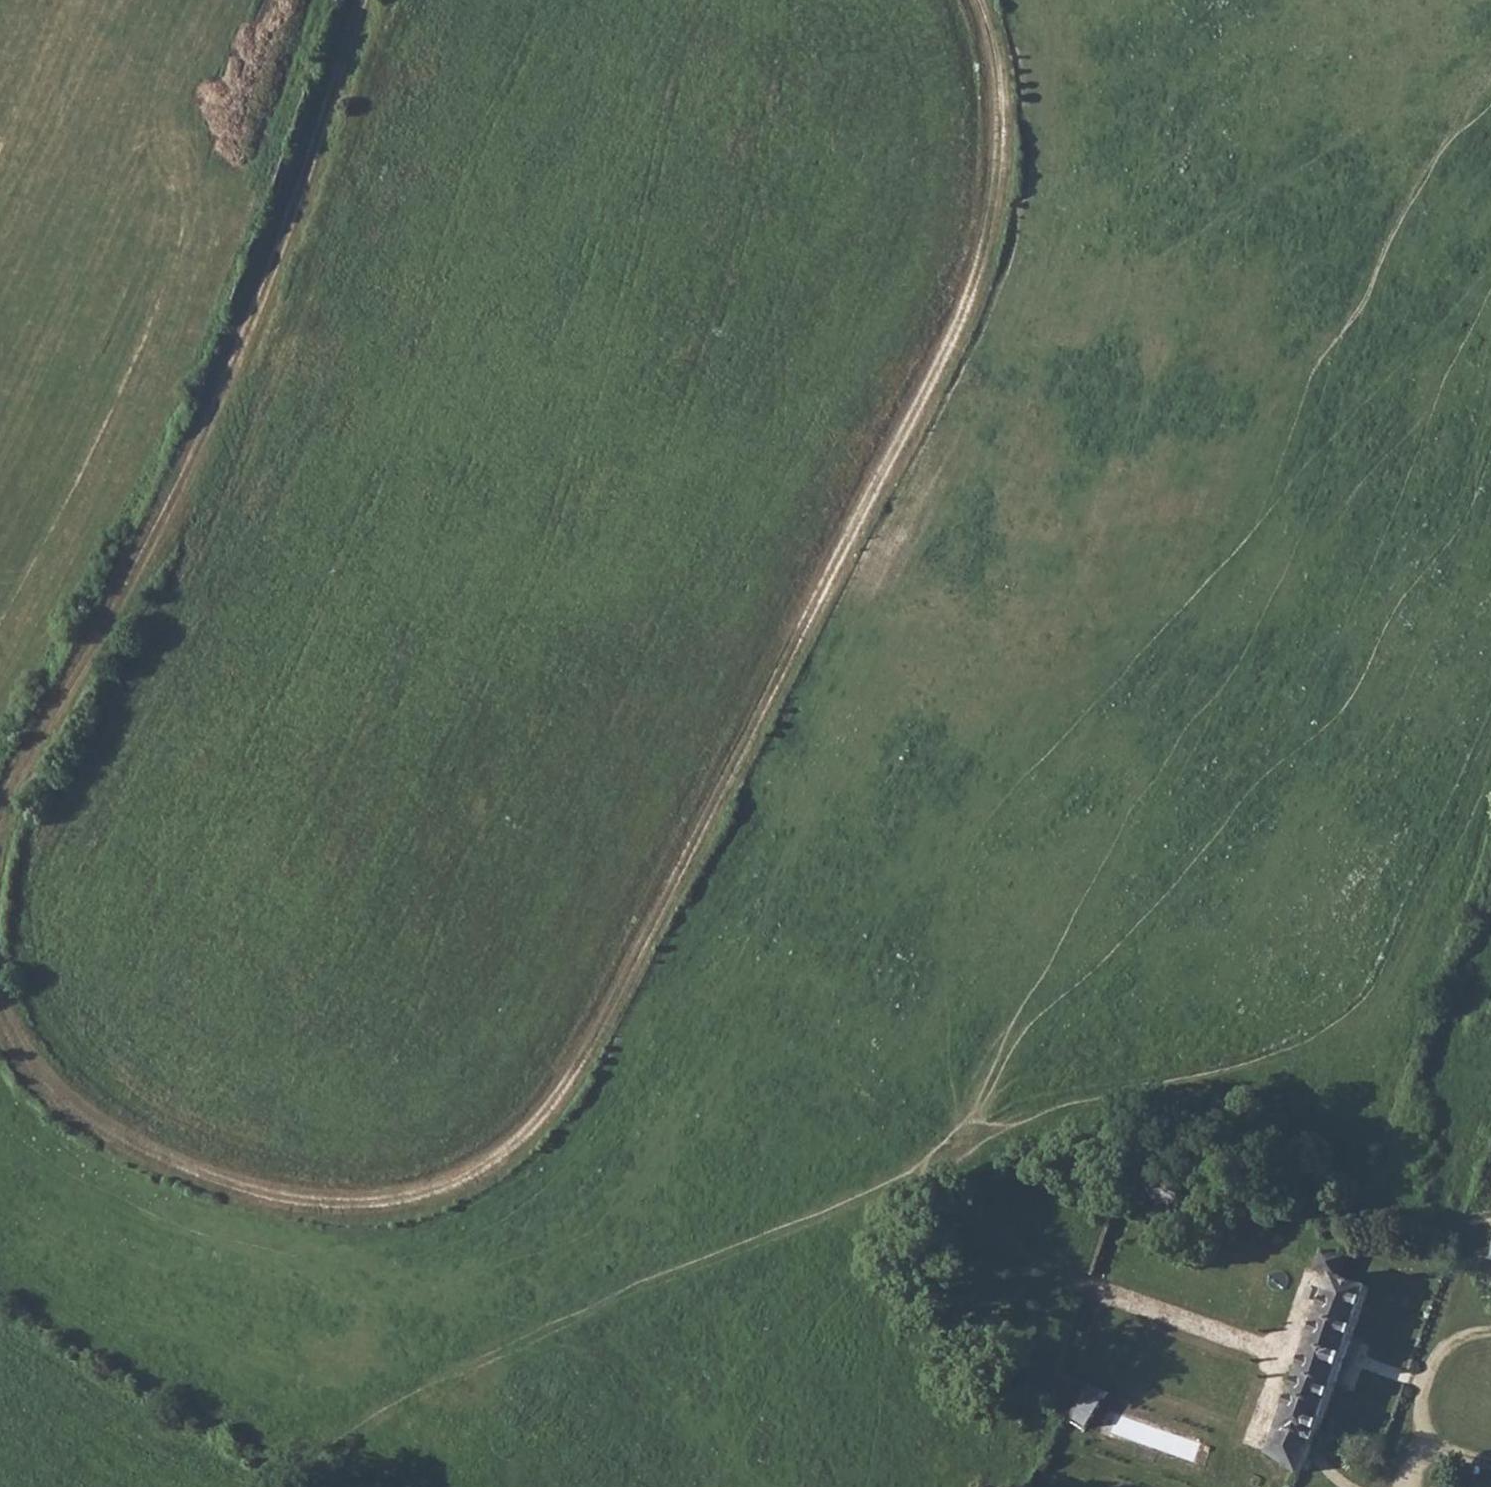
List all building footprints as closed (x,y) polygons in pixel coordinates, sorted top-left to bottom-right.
[(1338,1277),(1345,1258),(1323,1250),(1316,1269),(1335,1276),(1282,1426),(1270,1454),(1300,1473),(1314,1446),(1370,1288),(1338,1277)] [(1093,1426),(1106,1391),(1088,1384),(1074,1420),(1093,1426)]
